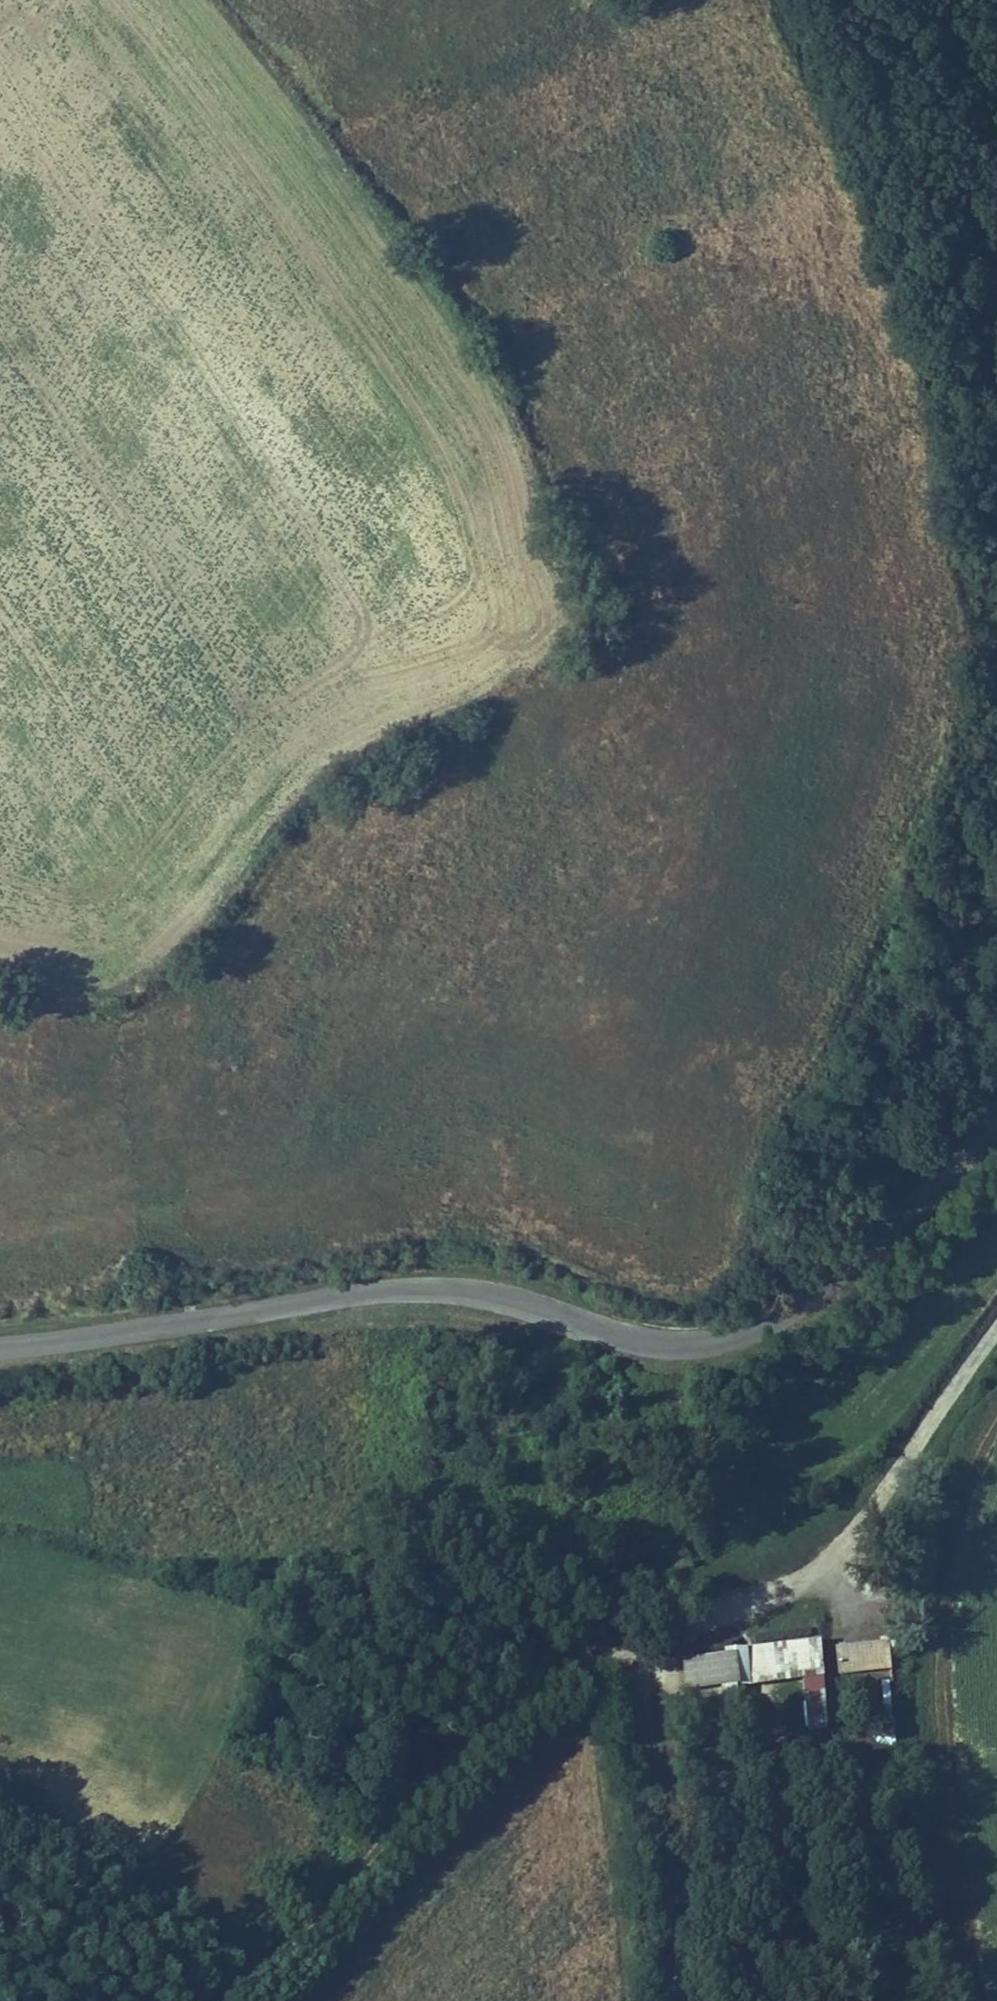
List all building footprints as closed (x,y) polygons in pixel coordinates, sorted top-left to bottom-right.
[(876,1630),(823,1636),(826,1661),(878,1656),(876,1630)] [(804,1634),(734,1642),(737,1673),(807,1665),(804,1634)] [(719,1650),(670,1655),(672,1680),(721,1675),(719,1650)] [(871,1736),(871,1751),(895,1751),(895,1736),(871,1736)]
